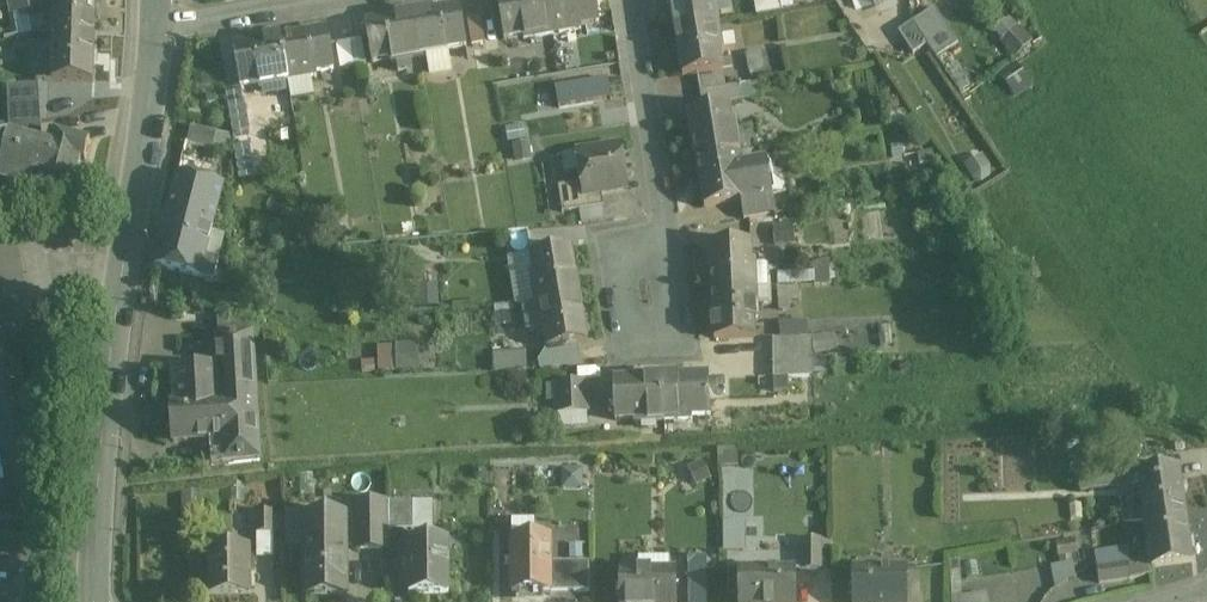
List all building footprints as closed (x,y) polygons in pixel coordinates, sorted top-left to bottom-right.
[(14,13),(31,10),(42,8),(41,0),(11,0),(14,13)] [(54,34),(94,35),(95,0),(55,0),(54,34)] [(499,1),(505,40),(523,37),(524,40),(552,35),(546,0),(505,0),(499,1)] [(552,35),(581,30),(581,27),(598,24),(594,0),(546,0),(552,35)] [(675,29),(717,22),(718,22),(717,17),(714,1),(714,0),(670,0),(675,29)] [(714,1),(717,17),(733,14),(730,0),(718,0),(714,1)] [(459,8),(413,17),(420,58),(448,53),(448,50),(466,47),(459,8)] [(958,44),(934,8),(912,23),(927,45),(936,59),(958,44)] [(31,10),(14,13),(0,16),(0,25),(3,40),(35,33),(31,10)] [(1013,14),(994,29),(1016,57),(1035,42),(1013,14)] [(413,17),(366,25),(373,63),(391,60),(392,63),(420,58),(413,17)] [(717,22),(675,29),(682,76),(722,69),(719,52),(722,51),(717,22)] [(927,45),(912,23),(898,32),(913,54),(927,45)] [(327,31),(281,39),(288,81),(316,76),(316,73),(334,70),(327,31)] [(94,35),(54,34),(52,81),(93,82),(94,35)] [(280,39),(233,47),(240,87),(258,84),(259,87),(265,86),(266,92),(283,89),(282,83),(288,82),(288,81),(281,39),(280,39)] [(362,40),(349,42),(353,67),(366,65),(362,40)] [(349,42),(336,45),(341,69),(353,67),(349,42)] [(1015,63),(979,87),(995,112),(1032,88),(1015,63)] [(742,72),(723,75),(725,87),(737,85),(744,84),(742,72)] [(723,75),(697,79),(700,93),(725,88),(725,87),(723,75)] [(725,88),(700,93),(703,111),(728,106),(729,108),(740,106),(737,85),(725,87),(725,88)] [(39,86),(7,88),(8,105),(40,103),(39,86)] [(245,102),(228,105),(233,134),(250,131),(245,102)] [(40,103),(8,105),(10,128),(41,123),(40,103)] [(703,111),(689,113),(696,160),(739,153),(734,125),(731,126),(729,108),(728,106),(703,111)] [(216,134),(191,128),(187,144),(212,150),(216,134)] [(48,146),(9,137),(0,168),(0,179),(32,186),(35,175),(39,176),(36,185),(56,190),(58,180),(75,185),(81,161),(84,162),(89,144),(51,134),(48,146)] [(620,146),(578,153),(582,183),(584,196),(601,193),(626,189),(620,146)] [(739,153),(696,160),(704,208),(741,202),(773,196),(767,163),(742,167),(740,153),(739,153)] [(223,186),(178,175),(155,267),(214,281),(219,259),(205,256),(223,186)] [(582,183),(558,187),(562,214),(604,207),(601,193),(584,196),(582,183)] [(773,196),(741,202),(744,220),(776,215),(773,196)] [(750,243),(710,245),(712,292),(755,290),(754,262),(751,262),(750,243)] [(571,248),(530,255),(534,274),(531,274),(531,276),(536,303),(579,295),(571,248)] [(835,287),(821,287),(822,320),(837,319),(835,287)] [(755,290),(712,292),(715,339),(754,337),(753,320),(757,319),(755,290)] [(579,295),(536,303),(541,332),(544,331),(547,350),(587,342),(579,295)] [(249,319),(225,320),(226,350),(251,348),(249,319)] [(811,338),(772,340),(773,359),(812,358),(811,338)] [(423,370),(423,344),(380,343),(379,369),(423,370)] [(16,344),(7,345),(10,357),(18,355),(16,344)] [(251,348),(226,350),(230,403),(233,441),(210,442),(212,466),(260,460),(253,348),(251,348)] [(525,352),(493,354),(494,373),(526,371),(525,352)] [(812,358),(773,359),(774,379),(812,377),(812,358)] [(0,366),(0,447),(4,470),(23,467),(38,464),(19,363),(0,366)] [(217,367),(174,369),(175,406),(220,404),(217,367)] [(709,377),(661,379),(663,422),(693,420),(692,417),(711,416),(709,377)] [(661,379),(614,382),(616,421),(634,420),(635,423),(663,422),(661,379)] [(586,383),(557,384),(558,414),(587,413),(586,383)] [(175,406),(171,406),(173,444),(210,442),(233,441),(230,403),(220,404),(175,406)] [(23,467),(4,470),(7,485),(23,484),(23,467)] [(1177,470),(1138,475),(1145,522),(1184,516),(1177,470)] [(1114,472),(1078,477),(1080,492),(1116,487),(1114,472)] [(23,484),(7,485),(0,485),(0,522),(24,521),(23,484)] [(388,503),(352,503),(353,550),(389,550),(389,532),(388,503)] [(414,531),(414,503),(388,503),(389,532),(414,531)] [(257,535),(273,534),(272,512),(256,512),(257,535)] [(346,515),(305,516),(306,596),(347,596),(346,515)] [(1184,516),(1145,522),(1151,569),(1191,563),(1184,516)] [(273,534),(257,535),(257,557),(273,557),(273,534)] [(550,540),(511,541),(512,593),(551,593),(550,564),(550,540)] [(447,541),(408,542),(409,595),(448,594),(447,541)] [(456,541),(448,541),(448,592),(456,592),(456,541)] [(820,542),(803,542),(803,571),(820,571),(820,542)] [(250,597),(249,549),(209,549),(210,597),(250,597)] [(1057,582),(1077,577),(1073,561),(1053,566),(1057,582)] [(589,592),(589,564),(550,564),(551,593),(589,592)] [(1127,565),(1097,569),(1099,585),(1129,580),(1127,565)] [(854,571),(854,601),(906,601),(906,570),(854,571)] [(689,571),(689,601),(705,601),(705,571),(689,571)] [(741,571),(741,601),(794,601),(794,571),(741,571)] [(622,572),(622,601),(675,601),(675,572),(622,572)]
